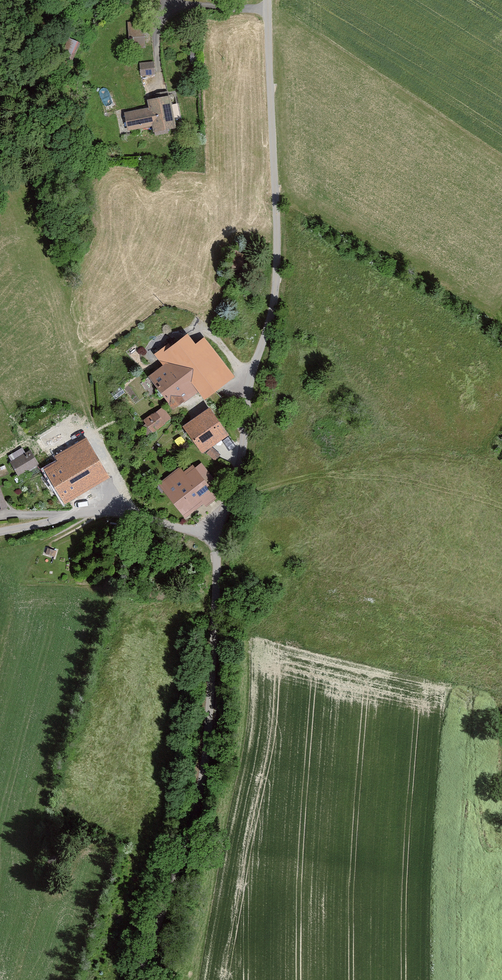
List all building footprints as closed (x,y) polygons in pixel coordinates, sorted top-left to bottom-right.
[(145,23),(129,25),(131,51),(147,50),(145,23)] [(156,64),(142,65),(143,79),(157,77),(156,64)] [(175,98),(150,103),(152,111),(127,115),(131,133),(155,128),(157,137),(181,132),(175,98)] [(163,345),(150,355),(158,365),(144,375),(170,410),(182,401),(184,404),(196,394),(201,400),(232,377),(201,337),(191,345),(183,334),(164,348),(163,345)] [(162,406),(141,422),(151,434),(172,418),(162,406)] [(207,407),(180,427),(200,455),(227,436),(207,407)] [(55,462),(40,471),(62,508),(109,481),(84,439),(52,458),(55,462)] [(37,465),(29,451),(9,464),(17,478),(37,465)] [(181,472),(177,467),(154,485),(169,503),(172,501),(178,509),(180,507),(187,516),(203,503),(208,508),(217,501),(190,465),(181,472)]
